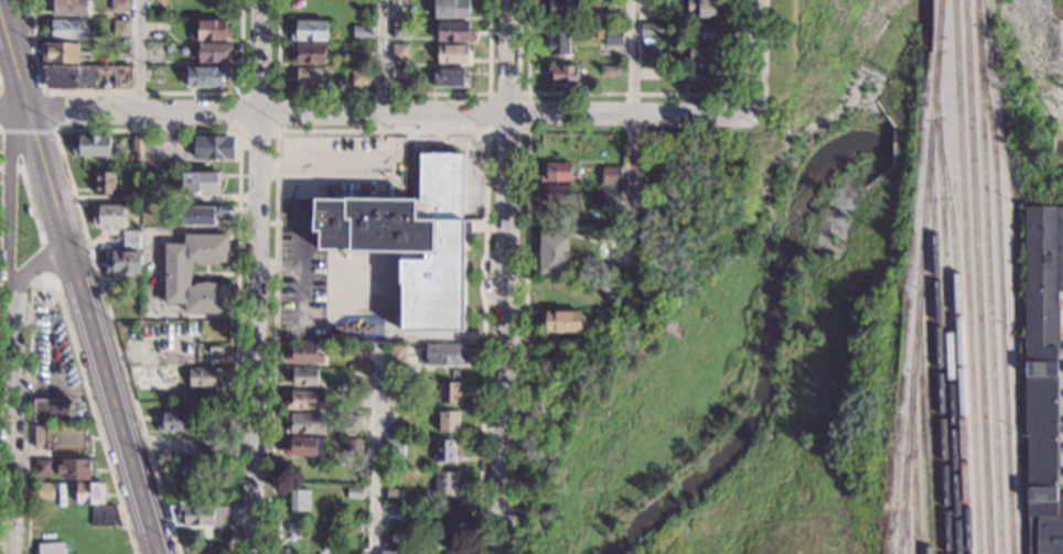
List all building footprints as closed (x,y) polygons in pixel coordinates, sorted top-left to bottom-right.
[(46,8),(46,0),(85,0),(86,17),(51,17),(51,8),(46,8)] [(109,12),(109,0),(127,0),(127,12),(109,12)] [(465,20),(431,19),(432,0),(434,0),(466,1),(465,20)] [(544,8),(544,0),(548,0),(577,0),(577,19),(575,19),(575,20),(570,20),(570,18),(547,18),(547,8),(544,8)] [(597,6),(597,0),(624,0),(624,14),(606,14),(606,6),(597,6)] [(713,0),(719,0),(718,18),(698,18),(698,12),(688,12),(688,0),(713,0)] [(129,39),(111,39),(112,21),(129,21),(129,39)] [(83,41),(50,41),(50,30),(44,30),(44,22),(83,23),(83,41)] [(225,29),(229,29),(228,42),(223,42),(223,43),(196,42),(196,41),(187,41),(187,33),(196,33),(196,22),(225,22),(225,29)] [(325,42),(288,42),(289,32),(292,32),(293,22),(326,23),(325,42)] [(466,44),(437,44),(437,22),(468,23),(466,44)] [(407,41),(391,41),(391,23),(407,23),(407,41)] [(662,37),(640,36),(640,23),(662,24),(662,37)] [(710,29),(720,29),(720,40),(690,39),(690,28),(696,28),(696,23),(710,23),(710,29)] [(369,29),(369,41),(351,41),(352,28),(369,29)] [(567,54),(547,54),(548,29),(568,30),(567,54)] [(622,45),(604,45),(605,29),(622,29),(622,45)] [(79,64),(41,63),(41,44),(76,45),(79,45),(79,64)] [(229,56),(225,56),(225,64),(195,64),(195,45),(229,45),(229,56)] [(428,54),(420,54),(420,45),(429,46),(428,54)] [(657,62),(642,61),(642,45),(658,46),(657,62)] [(713,65),(689,64),(690,45),(715,46),(713,65)] [(322,66),(293,65),(293,62),(292,62),(293,46),(323,46),(322,66)] [(407,46),(407,65),(390,64),(390,46),(407,46)] [(465,65),(436,64),(437,47),(466,48),(465,65)] [(578,85),(552,84),(552,75),(546,74),(546,65),(578,66),(578,85)] [(129,90),(112,90),(114,76),(90,76),(90,90),(46,90),(42,67),(129,68),(129,90)] [(226,78),(222,78),(222,88),(185,88),(185,67),(226,67),(226,78)] [(620,67),(620,76),(602,76),(602,67),(620,67)] [(462,77),(465,77),(466,88),(432,89),(431,69),(462,68),(462,77)] [(318,89),(294,88),(294,69),(318,69),(318,89)] [(367,87),(350,87),(350,69),(367,69),(367,87)] [(713,77),(717,77),(717,82),(713,82),(713,87),(690,87),(690,69),(713,69),(713,77)] [(406,79),(390,79),(390,70),(407,70),(406,79)] [(109,159),(76,157),(76,156),(72,156),(72,137),(109,138),(109,159)] [(141,153),(131,153),(132,139),(141,139),(141,153)] [(230,161),(192,160),(192,139),(232,139),(230,161)] [(459,221),(469,221),(469,233),(463,233),(463,330),(401,330),(401,284),(399,283),(399,261),(425,261),(425,249),(319,249),(319,231),(313,231),(313,202),(419,202),(419,155),(459,154),(459,221)] [(571,182),(539,182),(539,173),(545,173),(545,162),(571,162),(571,182)] [(621,185),(601,184),(602,169),(621,169),(621,185)] [(112,195),(94,195),(94,173),(112,174),(112,195)] [(219,184),(217,184),(217,195),(182,195),(182,191),(176,191),(174,187),(174,185),(176,182),(180,182),(180,173),(219,174),(219,184)] [(157,202),(140,202),(141,185),(157,186),(157,202)] [(570,194),(581,194),(580,206),(539,205),(539,195),(546,195),(546,187),(570,187),(570,194)] [(620,206),(601,206),(602,188),(620,188),(620,206)] [(138,205),(122,205),(122,192),(138,193),(138,205)] [(121,227),(120,227),(120,230),(114,230),(114,227),(92,227),(93,207),(122,207),(121,227)] [(221,209),(221,218),(212,218),(212,227),(179,226),(179,208),(221,209)] [(1059,348),(1062,348),(1062,485),(1059,485),(1059,493),(1062,493),(1062,553),(1028,553),(1027,432),(1023,432),(1024,208),(1062,208),(1062,305),(1060,305),(1059,348)] [(136,253),(139,253),(139,276),(104,275),(105,252),(121,252),(121,232),(130,232),(130,227),(137,227),(136,253)] [(226,263),(216,263),(216,265),(204,268),(192,265),(192,263),(187,263),(190,274),(187,286),(191,286),(191,285),(205,282),(216,285),(216,286),(226,286),(225,314),(182,314),(182,306),(163,305),(163,245),(182,245),(182,236),(226,236),(226,263)] [(567,274),(539,273),(540,237),(568,237),(567,274)] [(611,295),(594,295),(594,279),(611,280),(611,295)] [(581,333),(546,332),(546,312),(581,313),(581,333)] [(315,357),(321,357),(320,365),(284,365),(286,356),(291,356),(291,346),(316,347),(315,357)] [(363,347),(362,361),(343,360),(344,346),(363,347)] [(414,346),(415,360),(388,361),(387,346),(414,346)] [(463,367),(423,366),(425,346),(463,347),(463,367)] [(180,376),(173,376),(173,391),(133,391),(129,368),(180,369),(180,376)] [(213,389),(187,389),(189,368),(213,369),(213,389)] [(316,371),(315,388),(291,387),(291,370),(316,371)] [(455,405),(437,404),(437,383),(457,383),(455,405)] [(322,404),(319,404),(319,412),(283,412),(283,403),(290,403),(290,393),(322,393),(322,404)] [(69,423),(33,422),(34,400),(71,401),(69,423)] [(455,435),(436,435),(437,413),(440,413),(455,414),(455,435)] [(192,415),(192,432),(155,431),(155,416),(160,416),(160,414),(192,415)] [(323,436),(287,436),(288,433),(283,433),(283,416),(323,416),(323,436)] [(358,417),(357,433),(342,433),(342,417),(358,417)] [(84,448),(34,448),(34,427),(84,428),(84,448)] [(322,459),(282,458),(282,439),(322,441),(322,459)] [(361,457),(341,457),(341,441),(361,441),(361,457)] [(219,459),(200,459),(200,442),(219,443),(219,459)] [(401,458),(385,458),(385,442),(402,442),(401,458)] [(452,464),(431,463),(432,443),(453,443),(452,464)] [(89,460),(94,460),(94,475),(88,475),(88,480),(63,480),(63,475),(57,475),(57,466),(63,466),(63,459),(89,459),(89,460)] [(50,478),(33,478),(33,460),(51,460),(50,478)] [(195,460),(195,480),(171,480),(172,460),(195,460)] [(454,488),(452,488),(452,497),(433,496),(433,474),(454,474),(454,488)] [(52,501),(33,501),(33,485),(52,485),(52,501)] [(103,506),(75,504),(75,485),(76,485),(103,485),(103,506)] [(361,500),(345,500),(345,488),(361,488),(361,500)] [(400,503),(385,502),(386,491),(388,491),(400,491),(400,503)] [(307,512),(289,511),(289,492),(307,493),(307,512)] [(118,526),(90,526),(90,507),(112,508),(118,526)] [(223,526),(172,525),(168,508),(224,509),(223,526)] [(458,510),(458,520),(441,520),(441,509),(458,510)] [(400,513),(400,522),(386,522),(386,512),(400,513)] [(358,534),(342,534),(342,522),(359,523),(358,534)] [(300,534),(286,534),(286,524),(300,524),(300,534)] [(333,540),(321,540),(322,524),(333,524),(333,540)] [(437,550),(425,550),(425,532),(437,533),(437,550)] [(63,543),(64,553),(33,553),(36,553),(35,545),(63,543)]
